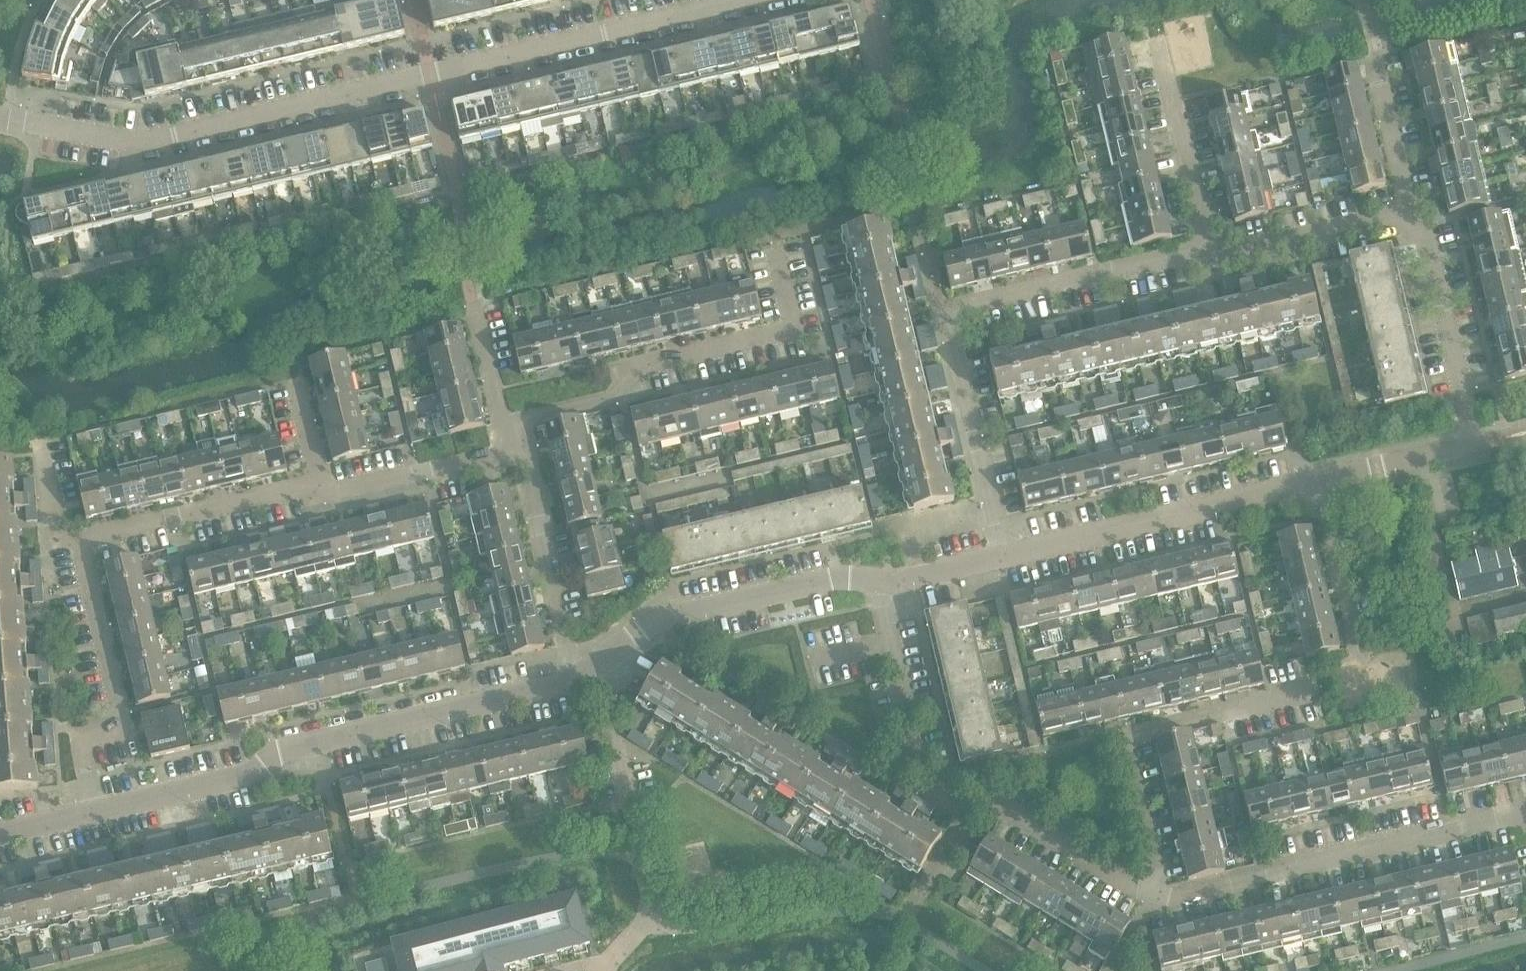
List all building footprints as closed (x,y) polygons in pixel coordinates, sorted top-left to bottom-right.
[(48,6),(80,25),(91,8),(81,0),(52,0),(48,6)] [(91,8),(98,13),(110,0),(81,0),(91,8)] [(142,2),(146,9),(157,3),(155,0),(145,0),(142,2)] [(174,1),(176,9),(188,6),(186,0),(178,0),(174,1)] [(334,2),(345,50),(365,46),(354,0),(342,0),(334,2)] [(365,46),(385,41),(375,0),(354,0),(365,46)] [(385,41),(406,36),(397,0),(375,0),(385,41)] [(434,29),(455,24),(449,0),(427,0),(434,29)] [(455,24),(474,20),(470,0),(449,0),(455,24)] [(474,20),(494,15),(491,0),(470,0),(474,20)] [(494,15),(514,10),(512,0),(491,0),(494,15)] [(514,10),(534,5),(533,0),(512,0),(514,10)] [(334,2),(314,7),(325,55),(345,50),(334,2)] [(48,6),(36,29),(71,43),(80,25),(48,6)] [(135,7),(126,15),(132,21),(140,13),(135,7)] [(314,7),(294,11),(306,60),(325,55),(314,7)] [(851,8),(830,13),(839,51),(860,46),(851,8)] [(294,11),(274,16),(285,64),(306,60),(294,11)] [(830,13),(810,18),(819,56),(839,51),(830,13)] [(126,15),(118,24),(124,30),(132,21),(126,15)] [(274,16),(254,21),(265,69),(285,64),(274,16)] [(145,17),(136,25),(142,31),(150,23),(145,17)] [(810,18),(790,23),(799,61),(819,56),(810,18)] [(254,21),(234,26),(236,36),(237,35),(246,74),(265,69),(254,21)] [(790,23),(770,28),(779,65),(799,61),(790,23)] [(136,25),(128,34),(133,39),(142,31),(136,25)] [(770,28),(750,32),(759,70),(779,65),(770,28)] [(36,29),(28,52),(64,62),(71,43),(36,29)] [(113,30),(106,41),(113,45),(120,34),(113,30)] [(750,32),(730,37),(739,75),(759,70),(750,32)] [(236,36),(217,40),(226,79),(246,74),(237,35),(236,36)] [(730,37),(711,42),(720,80),(739,75),(730,37)] [(1123,38),(1083,47),(1088,68),(1128,59),(1123,38)] [(217,40),(197,45),(206,83),(226,79),(217,40)] [(106,41),(100,51),(107,55),(113,45),(106,41)] [(175,41),(155,46),(166,93),(186,88),(177,50),(175,41)] [(711,42),(691,47),(700,84),(720,80),(711,42)] [(1453,43),(1403,55),(1407,71),(1415,69),(1416,74),(1458,64),(1453,43)] [(197,45),(177,50),(186,88),(206,83),(197,45)] [(1487,45),(1477,47),(1479,59),(1490,56),(1487,45)] [(116,63),(108,87),(113,89),(115,89),(120,90),(126,91),(132,91),(132,100),(132,101),(166,93),(155,46),(131,52),(129,56),(129,65),(116,68),(118,63),(116,63)] [(691,47),(671,51),(680,89),(700,84),(691,47)] [(671,51),(651,56),(660,94),(680,89),(671,51)] [(72,64),(64,62),(28,52),(23,78),(68,84),(72,64)] [(651,56),(631,61),(640,99),(660,94),(651,56)] [(1490,56),(1479,59),(1482,70),(1493,68),(1490,56)] [(94,70),(102,72),(105,61),(97,59),(94,70)] [(1128,59),(1088,68),(1093,88),(1133,78),(1128,59)] [(631,61),(611,66),(620,103),(640,99),(631,61)] [(1063,62),(1052,64),(1055,76),(1065,73),(1063,62)] [(1458,64),(1416,74),(1420,94),(1463,84),(1458,64)] [(611,66),(591,70),(600,108),(620,103),(611,66)] [(920,66),(905,70),(908,79),(922,76),(920,66)] [(1324,74),(1329,94),(1361,86),(1356,66),(1324,74)] [(94,70),(91,82),(99,84),(102,72),(94,70)] [(591,70),(571,75),(580,113),(600,108),(591,70)] [(1065,73),(1055,76),(1058,88),(1068,85),(1065,73)] [(582,121),(580,113),(571,75),(552,80),(562,125),(582,121)] [(867,78),(857,80),(859,89),(869,86),(867,78)] [(1133,78),(1093,88),(1097,108),(1137,98),(1133,78)] [(552,80),(532,84),(541,122),(542,130),(562,125),(552,80)] [(532,84),(512,89),(521,127),(541,122),(532,84)] [(1279,84),(1269,87),(1272,98),(1282,96),(1279,84)] [(1463,84),(1420,94),(1425,114),(1467,104),(1463,84)] [(1496,84),(1486,87),(1489,98),(1499,96),(1496,84)] [(826,88),(828,96),(839,94),(837,85),(826,88)] [(1361,86),(1329,94),(1333,114),(1366,106),(1361,86)] [(826,88),(816,90),(818,98),(828,96),(826,88)] [(512,89),(492,94),(501,132),(521,127),(512,89)] [(1298,90),(1287,92),(1290,104),(1300,101),(1298,90)] [(1239,94),(1206,102),(1211,123),(1244,115),(1252,113),(1247,93),(1239,95),(1239,94)] [(492,94),(472,99),(481,136),(501,132),(492,94)] [(787,97),(789,106),(799,103),(797,95),(787,97)] [(1499,96),(1489,98),(1492,110),(1502,108),(1499,96)] [(787,97),(776,100),(778,108),(789,106),(787,97)] [(1137,98),(1097,108),(1102,128),(1142,118),(1137,98)] [(472,99),(451,104),(460,141),(481,136),(472,99)] [(1072,101),(1062,104),(1065,116),(1075,113),(1072,101)] [(1303,113),(1300,101),(1290,104),(1293,116),(1303,113)] [(757,104),(747,107),(749,115),(759,112),(757,104)] [(1467,104),(1425,114),(1430,134),(1472,123),(1467,104)] [(1333,114),(1338,134),(1371,127),(1366,106),(1333,114)] [(747,107),(737,109),(739,117),(749,115),(747,107)] [(424,110),(403,115),(412,153),(433,148),(424,110)] [(707,116),(709,124),(720,122),(718,113),(707,116)] [(1075,113),(1065,116),(1067,127),(1078,125),(1075,113)] [(1286,114),(1276,116),(1278,128),(1289,125),(1286,114)] [(403,115),(383,120),(392,158),(412,153),(403,115)] [(1248,135),(1248,134),(1244,115),(1211,123),(1216,142),(1248,135)] [(707,116),(697,118),(699,127),(709,124),(707,116)] [(1142,118),(1102,128),(1107,147),(1147,138),(1142,118)] [(383,120),(363,125),(372,162),(392,158),(383,120)] [(678,123),(667,125),(669,134),(680,131),(678,123)] [(1472,123),(1430,134),(1435,153),(1477,143),(1472,123)] [(1506,124),(1496,126),(1498,138),(1509,136),(1506,124)] [(363,125),(343,129),(352,167),(372,162),(363,125)] [(667,125),(657,128),(659,136),(669,134),(667,125)] [(1289,125),(1278,128),(1281,139),(1292,137),(1289,125)] [(1338,134),(1343,154),(1375,147),(1371,127),(1338,134)] [(343,129),(323,134),(332,172),(352,167),(343,129)] [(1297,132),(1299,144),(1310,141),(1307,129),(1297,132)] [(627,135),(629,143),(640,141),(638,132),(627,135)] [(1248,134),(1248,135),(1216,142),(1221,162),(1260,153),(1255,133),(1248,134)] [(323,134),(303,139),(312,177),(332,172),(323,134)] [(627,135),(617,137),(619,146),(629,143),(627,135)] [(1509,136),(1498,138),(1501,150),(1511,147),(1509,136)] [(1147,138),(1107,147),(1112,168),(1119,166),(1119,165),(1152,158),(1147,138)] [(303,139),(284,144),(293,181),(312,177),(303,139)] [(1082,141),(1071,144),(1074,155),(1084,153),(1082,141)] [(1313,153),(1310,141),(1299,144),(1302,155),(1313,153)] [(588,144),(590,153),(600,150),(598,142),(588,144)] [(1477,143),(1435,153),(1436,160),(1429,162),(1432,175),(1439,174),(1439,173),(1482,163),(1477,143)] [(284,144),(264,148),(273,186),(293,181),(284,144)] [(588,144),(577,147),(579,155),(590,153),(588,144)] [(1343,154),(1348,175),(1380,167),(1375,147),(1343,154)] [(264,148),(244,153),(253,191),(273,186),(264,148)] [(548,154),(550,162),(560,160),(558,151),(548,154)] [(244,153),(224,158),(233,196),(253,191),(244,153)] [(1084,153),(1074,155),(1077,167),(1087,165),(1084,153)] [(1260,153),(1221,162),(1226,182),(1258,174),(1258,175),(1265,173),(1260,153)] [(1295,153),(1285,156),(1288,167),(1298,165),(1295,153)] [(548,154),(538,156),(540,165),(550,162),(548,154)] [(224,158),(204,162),(213,200),(233,196),(224,158)] [(1152,158),(1119,165),(1119,166),(1124,185),(1156,178),(1152,158)] [(519,161),(509,163),(511,172),(521,169),(519,161)] [(204,162),(184,167),(193,205),(213,200),(204,162)] [(509,163),(498,166),(500,174),(511,172),(509,163)] [(1482,163),(1439,173),(1439,174),(1444,193),(1486,183),(1482,163)] [(1515,164),(1505,166),(1508,178),(1518,175),(1515,164)] [(1298,165),(1288,167),(1291,179),(1301,177),(1298,165)] [(195,213),(193,205),(184,167),(164,172),(175,218),(195,213)] [(1380,167),(1348,175),(1353,195),(1385,187),(1380,167)] [(1306,172),(1309,183),(1319,181),(1316,169),(1306,172)] [(478,170),(468,173),(470,181),(480,179),(478,170)] [(164,172),(144,177),(153,214),(155,222),(175,218),(164,172)] [(1258,174),(1226,182),(1230,202),(1263,194),(1258,175),(1258,174)] [(1518,175),(1508,178),(1511,190),(1521,187),(1518,175)] [(144,177),(124,181),(133,219),(153,214),(144,177)] [(1124,185),(1116,187),(1121,207),(1161,197),(1156,178),(1124,185)] [(440,180),(429,182),(431,191),(442,188),(440,180)] [(124,181),(104,186),(113,224),(133,219),(124,181)] [(1091,181),(1081,183),(1083,195),(1094,192),(1091,181)] [(1319,181),(1309,183),(1312,195),(1322,193),(1319,181)] [(1486,183),(1444,193),(1449,214),(1481,206),(1491,204),(1486,183)] [(104,186),(85,191),(94,229),(113,224),(104,186)] [(1075,186),(1063,188),(1066,199),(1077,196),(1075,186)] [(410,187),(399,189),(401,198),(412,195),(410,187)] [(399,189),(389,192),(391,200),(401,198),(399,189)] [(85,191),(65,196),(74,233),(94,229),(85,191)] [(1094,192),(1083,195),(1086,207),(1097,204),(1094,192)] [(1034,195),(1037,206),(1048,203),(1046,193),(1034,195)] [(1263,194),(1230,202),(1235,223),(1268,215),(1263,194)] [(1305,194),(1295,196),(1298,208),(1308,206),(1305,194)] [(1034,195),(1022,198),(1025,208),(1037,206),(1034,195)] [(65,196),(45,200),(54,238),(74,233),(65,196)] [(360,199),(362,207),(372,205),(370,196),(360,199)] [(1161,197),(1121,207),(1126,227),(1166,217),(1161,197)] [(360,199),(349,201),(351,210),(362,207),(360,199)] [(16,213),(16,215),(16,216),(16,217),(17,219),(18,220),(19,222),(20,223),(28,228),(22,230),(26,245),(54,238),(45,200),(23,205),(22,206),(20,207),(18,209),(18,210),(17,211),(17,212),(16,213)] [(994,205),(997,215),(1009,212),(1006,202),(994,205)] [(994,205),(983,208),(985,218),(997,215),(994,205)] [(320,208),(322,217),(332,214),(330,206),(320,208)] [(320,208),(310,211),(312,219),(322,217),(320,208)] [(955,214),(957,225),(969,222),(966,211),(955,214)] [(1509,212),(1510,212),(1510,211),(1499,213),(1467,220),(1472,241),(1514,231),(1509,212)] [(955,214),(943,217),(945,227),(957,225),(955,214)] [(280,218),(282,226),(293,224),(291,215),(280,218)] [(1166,217),(1126,227),(1131,248),(1171,238),(1166,217)] [(280,218),(270,220),(272,229),(282,226),(280,218)] [(1100,221),(1090,223),(1093,235),(1103,232),(1100,221)] [(916,257),(906,260),(909,274),(899,277),(891,244),(892,244),(887,222),(847,231),(914,511),(954,502),(948,480),(947,480),(939,447),(950,445),(953,460),(964,457),(954,416),(943,418),(947,433),(936,435),(902,289),(912,286),(915,301),(926,298),(916,257)] [(240,227),(242,236),(253,233),(251,225),(240,227)] [(1063,230),(1071,262),(1092,257),(1084,225),(1063,230)] [(240,227),(230,230),(232,238),(242,236),(240,227)] [(1021,229),(1001,234),(1011,276),(1031,271),(1024,239),(1023,239),(1021,229)] [(1063,230),(1043,234),(1051,267),(1071,262),(1063,230)] [(1514,231),(1472,241),(1477,261),(1519,251),(1514,231)] [(1103,232),(1093,235),(1096,246),(1106,244),(1103,232)] [(200,237),(202,245),(213,243),(211,234),(200,237)] [(1001,234),(982,239),(992,281),(1011,276),(1001,234)] [(1043,234),(1024,239),(1031,271),(1051,267),(1043,234)] [(200,237),(190,239),(192,248),(202,245),(200,237)] [(982,239),(962,243),(964,253),(972,286),(992,281),(982,239)] [(161,246),(163,255),(173,252),(171,244),(161,246)] [(161,246),(151,248),(153,257),(163,255),(161,246)] [(735,246),(723,249),(725,259),(737,256),(735,246)] [(813,249),(816,261),(826,258),(823,247),(813,249)] [(723,249),(711,251),(714,262),(725,259),(723,249)] [(1349,258),(1361,308),(1398,299),(1386,249),(1349,258)] [(1519,251),(1477,261),(1481,281),(1523,271),(1519,251)] [(121,256),(123,264),(134,262),(132,253),(121,256)] [(964,253),(943,258),(951,290),(972,286),(964,253)] [(683,258),(686,268),(697,266),(695,255),(683,258)] [(121,256),(111,258),(113,266),(123,264),(121,256)] [(683,258),(672,261),(674,271),(686,268),(683,258)] [(826,258),(816,261),(819,273),(829,270),(826,258)] [(81,265),(83,273),(94,271),(92,263),(81,265)] [(1312,266),(1314,275),(1323,273),(1321,264),(1312,266)] [(81,265),(71,267),(73,276),(83,273),(81,265)] [(655,265),(643,268),(646,278),(658,275),(655,265)] [(643,268),(632,270),(634,281),(646,278),(643,268)] [(1481,281),(1486,301),(1525,291),(1525,282),(1523,271),(1481,281)] [(1252,285),(1267,282),(1264,272),(1223,281),(1226,292),(1240,288),(1243,299),(1076,339),(1056,343),(1054,333),(1068,329),(1066,319),(1025,328),(1027,339),(1042,335),(1044,346),(1012,353),(1011,352),(989,357),(999,397),(1319,322),(1309,282),(1287,287),(1287,288),(1255,296),(1252,285)] [(1323,273),(1314,275),(1316,283),(1325,281),(1323,273)] [(45,274),(32,277),(34,285),(47,282),(45,274)] [(604,277),(606,287),(618,285),(615,274),(604,277)] [(732,288),(741,323),(762,318),(751,275),(730,280),(732,288)] [(604,277),(592,280),(595,290),(606,287),(604,277)] [(1325,281),(1316,283),(1318,291),(1327,289),(1325,281)] [(564,286),(567,297),(578,294),(576,284),(564,286)] [(564,286),(552,289),(555,300),(567,297),(564,286)] [(823,289),(825,301),(836,298),(833,286),(823,289)] [(732,288),(712,292),(721,328),(741,323),(732,288)] [(1196,288),(1173,293),(1176,310),(1200,304),(1196,288)] [(701,332),(692,297),(691,289),(671,294),(681,337),(701,332)] [(1328,297),(1327,289),(1318,291),(1320,300),(1328,297)] [(1486,301),(1491,320),(1525,312),(1525,291),(1486,301)] [(712,292),(692,297),(701,332),(721,328),(712,292)] [(524,296),(527,306),(539,303),(536,293),(524,296)] [(671,294),(651,299),(661,342),(681,337),(671,294)] [(524,296),(513,299),(515,309),(527,306),(524,296)] [(1330,306),(1328,297),(1320,300),(1322,308),(1330,306)] [(836,298),(825,301),(828,312),(838,310),(836,298)] [(1152,298),(1137,302),(1141,318),(1156,314),(1152,298)] [(651,299),(631,303),(641,346),(661,342),(651,299)] [(1398,299),(1361,308),(1372,357),(1410,348),(1398,299)] [(631,303),(611,308),(622,351),(641,346),(631,303)] [(1330,306),(1322,308),(1324,316),(1332,314),(1330,306)] [(1116,307),(1093,312),(1097,328),(1120,323),(1116,307)] [(611,308),(591,313),(593,321),(602,356),(622,351),(611,308)] [(1491,320),(1495,340),(1525,333),(1525,312),(1491,320)] [(1332,314),(1324,316),(1325,324),(1334,322),(1332,314)] [(593,321),(573,325),(582,361),(602,356),(593,321)] [(551,322),(532,326),(534,335),(542,370),(562,365),(553,330),(551,322)] [(1334,322),(1325,324),(1327,333),(1336,331),(1334,322)] [(460,325),(417,336),(422,357),(430,355),(465,346),(460,325)] [(573,325),(553,330),(562,365),(582,361),(573,325)] [(842,326),(832,329),(835,340),(845,338),(842,326)] [(932,326),(916,330),(922,353),(938,349),(932,326)] [(1336,331),(1327,333),(1329,341),(1338,339),(1336,331)] [(1495,340),(1500,360),(1525,354),(1525,333),(1495,340)] [(534,335),(513,340),(521,375),(542,370),(534,335)] [(848,350),(845,338),(835,340),(838,352),(848,350)] [(1340,347),(1338,339),(1329,341),(1331,349),(1340,347)] [(382,344),(372,347),(375,358),(385,356),(382,344)] [(465,346),(430,355),(434,375),(470,366),(465,346)] [(1340,347),(1331,349),(1333,358),(1342,356),(1340,347)] [(1410,348),(1372,357),(1384,407),(1422,398),(1410,348)] [(1315,349),(1304,351),(1306,362),(1318,359),(1315,349)] [(400,350),(390,352),(393,364),(403,361),(400,350)] [(1304,351),(1292,354),(1294,364),(1306,362),(1304,351)] [(345,353),(310,361),(315,382),(350,374),(345,353)] [(1494,367),(1497,383),(1525,376),(1525,354),(1500,360),(1501,365),(1494,367)] [(1344,364),(1342,356),(1333,358),(1335,366),(1344,364)] [(1276,358),(1264,361),(1266,371),(1278,368),(1276,358)] [(403,361),(393,364),(396,375),(406,373),(403,361)] [(1264,361),(1252,363),(1255,374),(1266,371),(1264,361)] [(1344,364),(1335,366),(1337,374),(1346,372),(1344,364)] [(810,370),(819,405),(840,400),(831,365),(810,370)] [(942,365),(925,369),(931,392),(947,388),(942,365)] [(470,366),(434,375),(439,395),(474,386),(470,366)] [(849,366),(839,369),(841,380),(852,378),(849,366)] [(1236,367),(1224,370),(1227,380),(1238,378),(1236,367)] [(811,407),(812,412),(811,412),(814,426),(811,426),(816,447),(828,444),(826,433),(819,405),(810,370),(791,374),(799,410),(811,407)] [(1224,370),(1212,373),(1215,383),(1227,380),(1224,370)] [(1346,372),(1337,374),(1339,383),(1348,380),(1346,372)] [(389,373),(379,376),(381,387),(392,385),(389,373)] [(350,374),(315,382),(320,402),(355,394),(350,374)] [(791,374),(771,379),(779,415),(799,410),(791,374)] [(1196,377),(1184,380),(1187,390),(1199,387),(1196,377)] [(854,390),(852,378),(841,380),(844,392),(854,390)] [(771,379),(751,384),(759,419),(779,415),(771,379)] [(1259,379),(1248,382),(1250,392),(1262,389),(1259,379)] [(1184,380),(1173,382),(1175,393),(1187,390),(1184,380)] [(1350,389),(1348,380),(1339,383),(1341,391),(1350,389)] [(1248,382),(1236,384),(1238,395),(1250,392),(1248,382)] [(751,384),(731,388),(739,424),(759,419),(751,384)] [(392,385),(381,387),(384,399),(395,397),(392,385)] [(474,386),(439,395),(444,414),(479,406),(474,386)] [(1156,386),(1145,389),(1147,399),(1159,397),(1156,386)] [(731,388),(711,393),(720,429),(739,424),(731,388)] [(1208,391),(1210,401),(1222,399),(1220,388),(1208,391)] [(410,389),(400,392),(402,404),(413,401),(410,389)] [(1145,389),(1133,392),(1136,402),(1147,399),(1145,389)] [(1350,389),(1341,391),(1343,399),(1352,397),(1350,389)] [(1208,391),(1196,394),(1199,404),(1210,401),(1208,391)] [(247,396),(249,406),(261,403),(259,393),(247,396)] [(711,393),(691,398),(700,433),(699,434),(701,441),(721,436),(720,429),(711,393)] [(355,394),(320,402),(324,422),(360,414),(355,394)] [(247,396),(235,399),(238,409),(249,406),(247,396)] [(1117,396),(1105,398),(1107,409),(1119,406),(1117,396)] [(1352,397),(1343,399),(1345,408),(1354,405),(1352,397)] [(691,398),(672,403),(680,438),(699,434),(700,433),(691,398)] [(1105,398),(1093,401),(1096,411),(1107,409),(1105,398)] [(1168,400),(1171,411),(1182,408),(1180,398),(1168,400)] [(1168,400),(1157,403),(1159,413),(1171,411),(1168,400)] [(413,401),(402,404),(405,415),(415,413),(413,401)] [(207,405),(210,416),(221,413),(219,403),(207,405)] [(672,403),(652,407),(660,443),(680,438),(672,403)] [(207,405),(196,408),(198,418),(210,416),(207,405)] [(1077,405),(1065,408),(1068,418),(1079,415),(1077,405)] [(1354,405),(1345,408),(1347,416),(1356,414),(1354,405)] [(479,406),(444,414),(449,435),(484,427),(479,406)] [(848,409),(851,420),(861,418),(859,406),(848,409)] [(652,407),(631,412),(639,448),(660,443),(652,407)] [(1129,410),(1131,420),(1143,417),(1140,407),(1129,410)] [(1065,408),(1054,411),(1056,421),(1068,418),(1065,408)] [(1129,410),(1117,413),(1119,423),(1131,420),(1129,410)] [(168,415),(170,425),(181,422),(179,412),(168,415)] [(398,413),(388,416),(391,427),(401,425),(398,413)] [(1255,413),(1235,417),(1245,457),(1265,453),(1257,421),(1255,413)] [(360,414),(324,422),(329,442),(364,433),(360,414)] [(1037,414),(1026,417),(1028,428),(1040,425),(1037,414)] [(168,415),(156,417),(158,428),(170,425),(168,415)] [(585,415),(545,425),(550,446),(590,436),(585,415)] [(621,416),(611,419),(614,431),(624,428),(621,416)] [(1089,419),(1091,429),(1103,427),(1101,416),(1089,419)] [(1257,421),(1265,453),(1286,448),(1278,416),(1257,421)] [(1026,417),(1014,420),(1016,430),(1028,428),(1026,417)] [(1215,422),(1217,430),(1225,462),(1245,457),(1235,417),(1215,422)] [(861,418),(851,420),(854,432),(864,429),(861,418)] [(1089,419),(1077,422),(1080,432),(1091,429),(1089,419)] [(139,421),(128,424),(130,434),(142,432),(139,421)] [(128,424),(116,427),(119,437),(130,434),(128,424)] [(401,425),(391,427),(394,439),(404,437),(401,425)] [(1049,429),(1052,439),(1063,436),(1061,426),(1049,429)] [(1205,467),(1197,435),(1196,427),(1176,431),(1178,439),(1185,472),(1205,467)] [(624,428),(614,431),(617,442),(627,440),(624,428)] [(1049,429),(1038,431),(1040,442),(1052,439),(1049,429)] [(420,430),(409,433),(412,444),(422,442),(420,430)] [(1217,430),(1197,435),(1205,467),(1225,462),(1217,430)] [(88,433),(90,444),(102,441),(100,431),(88,433)] [(837,431),(826,433),(828,444),(840,441),(837,431)] [(88,433),(76,436),(79,446),(90,444),(88,433)] [(364,433),(329,442),(334,463),(369,454),(364,433)] [(590,436),(550,446),(555,466),(587,458),(597,456),(592,436),(590,436)] [(1020,436),(1008,438),(1011,449),(1023,446),(1020,436)] [(246,482),(238,446),(236,437),(216,442),(218,451),(226,486),(246,482)] [(258,442),(266,477),(287,472),(279,437),(258,442)] [(1136,439),(1116,444),(1118,453),(1126,486),(1146,481),(1138,449),(1136,439)] [(1178,439),(1158,444),(1166,476),(1185,472),(1178,439)] [(798,440),(786,443),(788,453),(800,450),(798,440)] [(238,446),(246,482),(266,477),(258,442),(238,446)] [(786,443),(774,446),(777,456),(788,453),(786,443)] [(1158,444),(1138,449),(1146,481),(1166,476),(1158,444)] [(850,445),(826,450),(828,459),(853,454),(850,445)] [(858,448),(860,460),(871,457),(868,446),(858,448)] [(746,452),(749,463),(760,460),(758,450),(746,452)] [(826,450),(801,456),(803,465),(828,459),(826,450)] [(218,451),(198,456),(206,491),(226,486),(218,451)] [(746,452),(735,455),(737,465),(749,463),(746,452)] [(1118,453),(1098,458),(1106,490),(1126,486),(1118,453)] [(198,456),(178,460),(187,496),(206,491),(198,456)] [(631,456),(620,459),(623,470),(634,468),(631,456)] [(801,456),(776,462),(778,471),(803,465),(801,456)] [(871,457),(860,460),(863,472),(873,469),(871,457)] [(157,458),(137,463),(147,505),(167,501),(158,465),(157,458)] [(587,458),(555,466),(560,485),(592,478),(587,458)] [(1098,458),(1078,463),(1086,495),(1106,490),(1098,458)] [(706,462),(709,472),(721,469),(718,459),(706,462)] [(14,479),(13,460),(0,461),(0,544),(19,542),(17,525),(15,508),(25,508),(27,523),(37,522),(34,479),(23,480),(25,495),(15,496),(13,480),(14,479)] [(178,460),(158,465),(167,501),(187,496),(178,460)] [(706,462),(695,465),(697,475),(709,472),(706,462)] [(776,462),(751,468),(753,477),(778,471),(776,462)] [(117,467),(119,474),(119,475),(127,510),(147,505),(137,463),(117,467)] [(1078,463),(1059,467),(1066,500),(1086,495),(1078,463)] [(1059,467),(1039,472),(1046,505),(1066,500),(1059,467)] [(634,468),(623,470),(626,482),(636,479),(634,468)] [(678,468),(667,471),(669,482),(681,479),(678,468)] [(751,468),(731,473),(733,482),(753,477),(751,468)] [(667,471),(655,474),(658,484),(669,482),(667,471)] [(99,479),(97,472),(76,477),(86,520),(107,515),(99,479)] [(1039,472),(1018,477),(1026,510),(1046,505),(1039,472)] [(127,510),(119,475),(99,479),(107,515),(127,510)] [(592,478),(560,485),(564,505),(597,498),(592,478)] [(867,488),(870,500),(880,497),(877,485),(867,488)] [(511,509),(506,487),(466,497),(471,518),(511,509)] [(727,488),(705,494),(707,503),(729,497),(727,488)] [(861,489),(811,501),(820,539),(870,527),(861,489)] [(705,494),(680,500),(682,509),(707,503),(705,494)] [(640,497),(630,500),(633,511),(643,509),(640,497)] [(880,497),(870,500),(872,511),(883,509),(880,497)] [(597,498),(564,505),(569,526),(602,519),(597,498)] [(680,500),(655,505),(657,514),(682,509),(680,500)] [(811,501),(762,513),(771,551),(820,539),(811,501)] [(366,521),(374,553),(394,548),(386,516),(381,517),(378,505),(364,509),(366,521)] [(406,511),(414,544),(435,539),(427,506),(406,511)] [(511,509),(471,518),(476,538),(516,528),(511,509)] [(406,511),(386,516),(394,548),(414,544),(406,511)] [(449,511),(439,513),(442,525),(452,522),(449,511)] [(762,513),(712,525),(721,563),(771,551),(762,513)] [(652,515),(643,517),(645,528),(654,525),(652,515)] [(307,535),(316,575),(336,570),(326,530),(324,518),(309,522),(312,534),(307,535)] [(366,521),(346,525),(354,558),(374,553),(366,521)] [(452,522),(442,525),(444,537),(455,534),(452,522)] [(580,537),(573,538),(578,559),(617,550),(612,529),(605,531),(603,522),(578,528),(580,537)] [(316,575),(307,535),(302,536),(299,524),(284,528),(287,539),(287,540),(294,572),(296,580),(316,575)] [(346,525),(326,530),(336,570),(356,566),(354,558),(346,525)] [(654,525),(645,528),(648,538),(657,536),(654,525)] [(712,525),(663,537),(672,574),(721,563),(712,525)] [(284,528),(269,531),(272,543),(267,544),(275,577),(294,572),(287,540),(287,539),(284,528)] [(516,528),(476,538),(480,558),(488,556),(520,548),(516,528)] [(1310,528),(1277,536),(1282,557),(1315,549),(1310,528)] [(275,577),(267,544),(262,545),(259,534),(244,537),(255,581),(275,577)] [(232,552),(227,554),(235,586),(255,581),(244,537),(230,541),(232,552)] [(25,624),(24,606),(23,606),(22,590),(32,589),(33,604),(44,603),(40,561),(30,562),(31,576),(21,577),(19,561),(20,561),(19,542),(0,544),(0,626),(25,624)] [(1209,550),(1217,583),(1238,578),(1230,545),(1209,550)] [(520,548),(488,556),(493,576),(525,568),(520,548)] [(1315,549),(1282,557),(1287,577),(1320,569),(1315,549)] [(459,550),(448,553),(451,565),(461,562),(459,550)] [(617,550),(578,559),(583,579),(621,569),(617,550)] [(1209,550),(1189,555),(1197,587),(1217,583),(1209,550)] [(1515,577),(1525,575),(1525,558),(1512,561),(1509,551),(1451,565),(1459,601),(1518,587),(1515,577)] [(1249,553),(1239,555),(1242,567),(1252,564),(1249,553)] [(227,554),(207,558),(215,591),(235,586),(227,554)] [(1189,555),(1170,560),(1177,592),(1197,587),(1189,555)] [(105,564),(110,584),(142,577),(137,557),(105,564)] [(168,559),(171,571),(181,568),(179,557),(168,559)] [(207,558),(186,563),(194,596),(215,591),(207,558)] [(662,560),(653,562),(656,572),(665,570),(662,560)] [(1170,560),(1150,564),(1157,597),(1177,592),(1170,560)] [(461,562),(451,565),(454,576),(464,574),(461,562)] [(1150,564),(1130,569),(1138,601),(1157,597),(1150,564)] [(1252,564),(1242,567),(1244,578),(1255,576),(1252,564)] [(441,567),(430,570),(432,580),(444,577),(441,567)] [(184,580),(181,568),(171,571),(174,582),(184,580)] [(525,568),(493,576),(497,595),(497,596),(530,588),(525,568)] [(621,569),(583,579),(587,599),(626,590),(621,569)] [(1130,569),(1110,574),(1118,606),(1138,601),(1130,569)] [(1320,569),(1287,577),(1292,597),(1324,589),(1320,569)] [(412,574),(400,577),(403,587),(415,584),(412,574)] [(1110,574),(1090,578),(1098,611),(1118,606),(1110,574)] [(142,577),(110,584),(115,605),(147,597),(142,577)] [(400,577),(389,580),(391,590),(403,587),(400,577)] [(1090,578),(1070,583),(1078,615),(1098,611),(1090,578)] [(1070,583),(1051,588),(1058,620),(1078,615),(1070,583)] [(361,586),(363,597),(375,594),(372,584),(361,586)] [(361,586),(349,589),(352,599),(363,597),(361,586)] [(497,595),(489,597),(494,618),(502,616),(502,615),(534,608),(530,588),(497,596),(497,595)] [(1051,588),(1031,592),(1038,625),(1058,620),(1051,588)] [(1324,589),(1292,597),(1297,617),(1329,609),(1324,589)] [(464,591),(454,594),(457,605),(467,603),(464,591)] [(1031,592),(1010,597),(1017,630),(1038,625),(1031,592)] [(1259,592),(1248,595),(1251,606),(1261,604),(1259,592)] [(321,596),(323,606),(335,603),(333,593),(321,596)] [(188,596),(178,599),(180,610),(191,608),(188,596)] [(321,596),(309,598),(312,609),(323,606),(321,596)] [(115,605),(119,625),(152,617),(147,597),(115,605)] [(1003,597),(994,599),(996,607),(1005,605),(1003,597)] [(439,599),(427,602),(430,612),(442,609),(439,599)] [(281,605),(284,615),(295,613),(293,602),(281,605)] [(427,602),(416,605),(418,615),(430,612),(427,602)] [(1244,602),(1232,605),(1234,615),(1246,612),(1244,602)] [(467,603),(457,605),(459,617),(470,614),(467,603)] [(356,604),(345,607),(347,617),(359,615),(356,604)] [(1261,604),(1251,606),(1254,618),(1264,616),(1261,604)] [(281,605),(270,608),(272,618),(284,615),(281,605)] [(1007,614),(1005,605),(996,607),(998,616),(1007,614)] [(929,615),(941,665),(978,656),(966,606),(929,615)] [(1525,631),(1525,606),(1466,620),(1472,647),(1497,641),(1496,638),(1525,631)] [(345,607),(333,610),(336,620),(347,617),(345,607)] [(194,620),(191,608),(180,610),(183,622),(194,620)] [(399,608),(388,611),(390,622),(402,619),(399,608)] [(534,608),(502,615),(502,616),(507,635),(539,628),(534,608)] [(1203,612),(1205,622),(1217,619),(1215,609),(1203,612)] [(1297,617),(1300,630),(1296,631),(1297,637),(1301,636),(1334,629),(1329,609),(1297,617)] [(388,611),(376,614),(378,624),(390,622),(388,611)] [(242,615),(244,625),(256,622),(253,612),(242,615)] [(1203,612),(1191,614),(1194,625),(1205,622),(1203,612)] [(317,614),(305,617),(308,627),(319,624),(317,614)] [(1007,614),(998,616),(1000,624),(1009,622),(1007,614)] [(242,615),(230,617),(232,628),(244,625),(242,615)] [(119,625),(124,645),(157,637),(152,617),(119,625)] [(305,617),(293,619),(296,630),(308,627),(305,617)] [(1163,621),(1166,631),(1177,629),(1175,618),(1163,621)] [(1238,620),(1227,623),(1229,633),(1241,630),(1238,620)] [(1163,621),(1152,624),(1154,634),(1166,631),(1163,621)] [(212,622),(201,624),(203,635),(215,632),(212,622)] [(1009,622),(1000,624),(1002,632),(1011,630),(1009,622)] [(277,623),(265,626),(268,636),(279,634),(277,623)] [(1227,623),(1215,626),(1218,636),(1229,633),(1227,623)] [(0,626),(0,709),(31,706),(30,687),(29,688),(28,671),(38,670),(39,685),(50,684),(46,642),(36,643),(37,658),(27,659),(26,642),(25,624),(0,626)] [(265,626),(254,629),(256,639),(268,636),(265,626)] [(539,628),(507,635),(512,656),(544,648),(539,628)] [(1124,630),(1126,641),(1138,638),(1135,628),(1124,630)] [(1187,632),(1189,643),(1201,640),(1199,629),(1187,632)] [(1334,629),(1301,636),(1306,657),(1339,650),(1334,629)] [(1011,630),(1002,632),(1004,641),(1013,639),(1011,630)] [(1124,630),(1112,633),(1114,644),(1126,641),(1124,630)] [(474,631),(463,633),(466,645),(476,643),(474,631)] [(1187,632),(1175,635),(1178,645),(1189,643),(1187,632)] [(1268,632),(1258,634),(1261,646),(1271,644),(1268,632)] [(237,633),(226,635),(228,646),(240,643),(237,633)] [(226,635),(214,638),(216,649),(228,646),(226,635)] [(458,635),(437,640),(445,672),(465,667),(458,635)] [(187,639),(190,650),(200,648),(197,636),(187,639)] [(157,637),(124,645),(129,665),(161,657),(157,637)] [(1096,637),(1084,640),(1086,650),(1098,647),(1096,637)] [(1015,647),(1013,639),(1004,641),(1006,649),(1015,647)] [(1159,639),(1147,642),(1150,652),(1161,649),(1159,639)] [(437,640),(417,645),(425,677),(445,672),(437,640)] [(1084,640),(1072,643),(1075,653),(1086,650),(1084,640)] [(1147,642),(1136,645),(1138,655),(1150,652),(1147,642)] [(476,643),(466,645),(469,657),(479,654),(476,643)] [(1271,644),(1261,646),(1263,658),(1274,655),(1271,644)] [(417,645),(397,649),(405,682),(425,677),(417,645)] [(1017,655),(1015,647),(1006,649),(1008,657),(1017,655)] [(1044,649),(1047,660),(1058,657),(1056,647),(1044,649)] [(203,659),(200,648),(190,650),(193,662),(203,659)] [(1108,651),(1110,661),(1122,659),(1120,648),(1108,651)] [(397,649),(377,654),(385,686),(405,682),(397,649)] [(1044,649),(1033,652),(1035,662),(1047,660),(1044,649)] [(1108,651),(1096,654),(1099,664),(1110,661),(1108,651)] [(1213,653),(1193,658),(1203,699),(1223,695),(1215,662),(1213,653)] [(1235,658),(1243,690),(1264,685),(1256,653),(1235,658)] [(377,654),(357,659),(365,691),(385,686),(377,654)] [(1019,663),(1017,655),(1008,657),(1010,666),(1019,663)] [(990,706),(978,656),(941,665),(952,715),(990,706)] [(129,665),(134,685),(166,678),(161,657),(129,665)] [(662,664),(640,700),(710,743),(732,707),(717,698),(716,699),(713,697),(714,696),(703,689),(708,682),(721,690),(726,680),(690,658),(684,667),(697,675),(692,683),(681,676),(681,677),(678,675),(678,674),(662,664)] [(1068,661),(1071,671),(1083,668),(1080,658),(1068,661)] [(1193,658),(1173,662),(1183,704),(1203,699),(1193,658)] [(1235,658),(1215,662),(1223,695),(1243,690),(1235,658)] [(357,659),(337,664),(345,696),(365,691),(357,659)] [(1068,661),(1057,663),(1059,674),(1071,671),(1068,661)] [(1173,662),(1153,667),(1163,709),(1183,704),(1173,662)] [(1019,663),(1010,666),(1012,674),(1021,672),(1019,663)] [(337,664),(317,668),(325,701),(345,696),(337,664)] [(1153,667),(1133,672),(1136,681),(1143,713),(1163,709),(1153,667)] [(317,668),(297,673),(305,705),(325,701),(317,668)] [(1039,668),(1027,670),(1030,681),(1041,678),(1039,668)] [(1021,672),(1012,674),(1014,682),(1023,680),(1021,672)] [(297,673),(277,678),(285,710),(305,705),(297,673)] [(1114,676),(1094,681),(1096,691),(1104,723),(1124,718),(1116,686),(1114,676)] [(207,677),(197,679),(200,691),(210,689),(207,677)] [(166,678),(134,685),(139,705),(171,698),(166,678)] [(277,678),(257,683),(265,715),(285,710),(277,678)] [(1023,680),(1014,682),(1016,690),(1025,688),(1023,680)] [(1136,681),(1116,686),(1124,718),(1143,713),(1136,681)] [(257,683),(237,687),(245,720),(265,715),(257,683)] [(1054,690),(1056,700),(1064,732),(1084,728),(1076,695),(1074,686),(1054,690)] [(237,687),(217,692),(225,724),(245,720),(237,687)] [(1025,688),(1016,690),(1018,699),(1027,697),(1025,688)] [(1033,695),(1035,705),(1043,737),(1064,732),(1056,700),(1054,690),(1033,695)] [(1076,695),(1084,728),(1104,723),(1096,691),(1076,695)] [(212,696),(203,698),(205,708),(214,706),(212,696)] [(1027,697),(1018,699),(1020,707),(1029,705),(1027,697)] [(754,710),(767,718),(762,726),(751,719),(750,720),(747,718),(748,717),(732,707),(710,743),(780,786),(802,750),(787,741),(786,742),(783,740),(783,739),(772,732),(777,724),(790,732),(796,723),(760,701),(754,710)] [(1522,701),(1510,704),(1513,714),(1524,711),(1522,701)] [(1510,704),(1498,706),(1501,717),(1513,714),(1510,704)] [(1031,713),(1029,705),(1020,707),(1022,715),(1031,713)] [(0,709),(0,791),(37,788),(36,769),(35,769),(34,752),(44,752),(45,767),(56,766),(53,724),(42,724),(43,739),(33,740),(32,723),(33,723),(31,706),(0,709)] [(214,706),(205,708),(208,719),(217,717),(214,706)] [(1002,755),(990,706),(952,715),(964,764),(1002,755)] [(180,708),(141,717),(146,738),(185,728),(180,708)] [(1482,710),(1470,713),(1473,723),(1484,721),(1482,710)] [(1031,713),(1022,715),(1024,724),(1033,722),(1031,713)] [(1470,713),(1459,716),(1461,726),(1473,723),(1470,713)] [(1415,714),(1403,717),(1406,727),(1418,724),(1415,714)] [(1441,720),(1429,723),(1432,733),(1444,730),(1441,720)] [(1386,721),(1374,723),(1377,734),(1388,731),(1386,721)] [(1035,730),(1033,722),(1024,724),(1026,732),(1035,730)] [(1374,723),(1363,726),(1365,737),(1377,734),(1374,723)] [(1220,724),(1210,726),(1213,738),(1223,736),(1220,724)] [(580,727),(559,732),(568,768),(589,763),(580,727)] [(185,728),(146,738),(151,758),(190,749),(185,728)] [(627,739),(637,745),(643,736),(633,730),(627,739)] [(1035,730),(1026,732),(1028,740),(1037,738),(1035,730)] [(1335,733),(1337,743),(1349,740),(1346,730),(1335,733)] [(1191,731),(1155,739),(1160,760),(1196,752),(1191,731)] [(1293,733),(1295,744),(1307,741),(1304,731),(1293,733)] [(559,732),(539,737),(548,773),(568,768),(559,732)] [(1293,733),(1281,736),(1284,747),(1295,744),(1293,733)] [(1335,733),(1323,736),(1325,746),(1337,743),(1335,733)] [(1519,741),(1517,733),(1497,738),(1499,746),(1508,781),(1525,777),(1525,770),(1519,741)] [(643,736),(637,745),(647,752),(653,743),(643,736)] [(539,737),(520,742),(528,777),(548,773),(539,737)] [(1039,746),(1037,738),(1028,740),(1030,749),(1039,746)] [(1265,740),(1253,743),(1255,753),(1267,750),(1265,740)] [(520,742),(500,747),(508,782),(528,777),(520,742)] [(1253,743),(1241,746),(1244,756),(1255,753),(1253,743)] [(817,761),(817,760),(802,750),(780,786),(850,829),(872,794),(856,784),(855,785),(852,783),(853,782),(842,775),(847,767),(860,775),(865,766),(829,744),(823,753),(836,761),(831,769),(820,762),(820,763),(817,761)] [(1423,746),(1401,751),(1403,759),(1404,758),(1411,791),(1432,786),(1423,746)] [(1499,746),(1479,751),(1488,786),(1508,781),(1499,746)] [(508,782),(500,747),(480,752),(488,787),(490,796),(510,791),(508,782)] [(1468,791),(1459,755),(1458,749),(1437,754),(1447,796),(1468,791)] [(662,760),(672,767),(677,758),(667,751),(662,760)] [(1382,755),(1384,763),(1391,795),(1411,791),(1404,758),(1403,759),(1401,751),(1382,755)] [(1479,751),(1459,755),(1468,791),(1488,786),(1479,751)] [(480,752),(460,757),(468,792),(488,787),(480,752)] [(1196,752),(1160,760),(1165,780),(1200,772),(1196,752)] [(1227,753),(1217,756),(1220,767),(1230,765),(1227,753)] [(1382,755),(1362,760),(1371,800),(1391,795),(1384,763),(1382,755)] [(470,801),(468,792),(460,757),(440,761),(451,806),(470,801)] [(677,758),(672,767),(682,773),(688,764),(677,758)] [(1362,760),(1342,765),(1344,773),(1352,805),(1371,800),(1362,760)] [(440,761),(420,766),(430,808),(431,810),(451,806),(440,761)] [(1230,765),(1220,767),(1223,779),(1233,776),(1230,765)] [(420,766),(400,771),(409,806),(410,813),(430,808),(420,766)] [(400,771),(381,775),(389,811),(409,806),(400,771)] [(1200,772),(1165,780),(1170,800),(1205,792),(1200,772)] [(696,782),(707,788),(712,779),(702,773),(696,782)] [(1344,773),(1324,777),(1332,810),(1352,805),(1344,773)] [(1303,774),(1282,779),(1284,787),(1292,819),(1312,814),(1305,782),(1303,774)] [(381,775),(361,780),(369,815),(389,811),(381,775)] [(1332,810),(1324,777),(1305,782),(1312,814),(1332,810)] [(712,779),(707,788),(717,794),(722,785),(712,779)] [(361,780),(340,785),(348,820),(369,815),(361,780)] [(889,806),(886,804),(886,803),(872,794),(850,829),(920,872),(942,837),(925,827),(925,828),(922,826),(922,825),(911,818),(916,810),(929,818),(935,809),(899,787),(893,796),(906,804),(901,811),(890,805),(889,806)] [(1284,787),(1265,791),(1272,824),(1292,819),(1284,787)] [(1265,791),(1244,796),(1251,829),(1272,824),(1265,791)] [(1205,792),(1170,800),(1174,820),(1210,811),(1205,792)] [(574,796),(577,806),(588,804),(586,793),(574,796)] [(1237,793),(1226,795),(1229,807),(1239,804),(1237,793)] [(731,803),(741,809),(747,800),(737,794),(731,803)] [(574,796),(563,799),(565,809),(577,806),(574,796)] [(757,807),(747,800),(741,809),(752,816),(757,807)] [(535,806),(537,816),(549,813),(546,803),(535,806)] [(1239,804),(1229,807),(1232,819),(1242,816),(1239,804)] [(535,806),(523,808),(525,819),(537,816),(535,806)] [(0,894),(0,936),(332,857),(323,817),(303,822),(303,823),(268,831),(267,825),(266,821),(281,818),(278,807),(237,817),(239,828),(254,824),(256,834),(50,883),(48,873),(62,870),(60,859),(19,869),(21,880),(36,876),(38,886),(3,894),(3,893),(0,894)] [(1210,811),(1174,820),(1179,840),(1214,831),(1210,811)] [(507,812),(495,815),(497,825),(509,823),(507,812)] [(495,815),(483,818),(486,828),(497,825),(495,815)] [(771,816),(766,825),(776,831),(782,822),(771,816)] [(455,824),(457,835),(469,832),(467,822),(455,824)] [(792,828),(782,822),(776,831),(786,837),(792,828)] [(210,824),(202,826),(206,842),(214,840),(210,824)] [(455,824),(443,827),(446,838),(457,835),(455,824)] [(202,826),(194,827),(198,844),(206,842),(202,826)] [(194,827),(186,829),(190,846),(198,844),(194,827)] [(1214,831),(1179,840),(1184,859),(1219,851),(1227,849),(1222,829),(1214,831)] [(415,834),(418,844),(429,841),(427,831),(415,834)] [(1246,832),(1236,835),(1239,846),(1249,844),(1246,832)] [(170,833),(162,835),(166,851),(174,850),(170,833)] [(415,834),(404,837),(406,847),(418,844),(415,834)] [(162,835),(154,837),(158,853),(166,851),(162,835)] [(989,836),(970,867),(966,874),(984,885),(988,879),(1008,848),(989,836)] [(154,837),(147,839),(151,855),(158,853),(154,837)] [(806,837),(801,846),(811,852),(816,843),(806,837)] [(376,843),(378,854),(390,851),(387,841),(376,843)] [(376,843),(364,846),(366,856),(378,854),(376,843)] [(827,849),(816,843),(811,852),(821,859),(827,849)] [(1249,844),(1239,846),(1241,858),(1252,856),(1249,844)] [(111,847),(103,849),(107,866),(114,864),(111,847)] [(1008,848),(988,879),(984,885),(1002,896),(1025,858),(1008,848)] [(103,849),(95,851),(99,867),(107,866),(103,849)] [(1491,855),(1499,890),(1501,898),(1522,893),(1512,850),(1491,855)] [(95,851),(87,853),(91,869),(99,867),(95,851)] [(1219,851),(1184,859),(1189,881),(1224,872),(1219,851)] [(1491,855),(1471,860),(1479,895),(1499,890),(1491,855)] [(841,858),(835,867),(846,874),(851,865),(841,858)] [(1025,858),(1002,896),(1019,907),(1023,900),(1042,869),(1025,858)] [(1471,860),(1451,864),(1459,900),(1479,895),(1471,860)] [(1451,864),(1431,869),(1440,905),(1459,900),(1451,864)] [(861,871),(851,865),(846,874),(856,880),(861,871)] [(1042,869),(1023,900),(1040,911),(1060,880),(1042,869)] [(1431,869),(1411,874),(1420,909),(1440,905),(1431,869)] [(1411,874),(1391,879),(1401,920),(1421,915),(1420,909),(1411,874)] [(1391,879),(1372,883),(1382,925),(1401,920),(1391,879)] [(870,889),(880,895),(886,886),(876,880),(870,889)] [(1060,880),(1040,911),(1058,921),(1077,890),(1060,880)] [(1372,883),(1352,888),(1360,923),(1362,930),(1382,925),(1372,883)] [(886,886),(880,895),(891,901),(896,892),(886,886)] [(330,888),(318,891),(321,901),(332,899),(330,888)] [(1352,888),(1332,893),(1340,928),(1360,923),(1352,888)] [(1077,890),(1058,921),(1075,932),(1094,901),(1077,890)] [(318,891),(307,894),(309,904),(321,901),(318,891)] [(1342,934),(1340,928),(1332,893),(1312,897),(1322,939),(1342,934)] [(963,897),(957,906),(967,912),(973,903),(963,897)] [(1312,897),(1292,902),(1302,944),(1322,939),(1312,897)] [(290,898),(278,900),(281,911),(293,908),(290,898)] [(278,900),(267,903),(269,914),(281,911),(278,900)] [(1094,901),(1075,932),(1092,943),(1112,912),(1094,901)] [(399,947),(405,970),(503,970),(502,967),(589,945),(578,902),(399,947)] [(1292,902),(1272,907),(1282,948),(1302,944),(1292,902)] [(973,903),(967,912),(978,919),(983,910),(973,903)] [(250,907),(239,910),(241,920),(253,917),(250,907)] [(1272,907),(1253,912),(1263,953),(1282,948),(1272,907)] [(1504,911),(1507,921),(1518,919),(1516,908),(1504,911)] [(239,910),(227,913),(230,923),(241,920),(239,910)] [(1504,911),(1492,914),(1495,924),(1507,921),(1504,911)] [(1105,962),(1103,964),(1104,965),(1130,923),(1112,912),(1092,943),(1087,951),(1105,962)] [(1253,912),(1233,916),(1243,958),(1263,953),(1253,912)] [(1233,916),(1213,921),(1221,956),(1223,963),(1243,958),(1233,916)] [(211,917),(199,919),(202,930),(213,927),(211,917)] [(998,918),(992,927),(1002,934),(1008,925),(998,918)] [(1476,918),(1464,921),(1467,931),(1479,928),(1476,918)] [(199,919),(187,922),(190,932),(202,930),(199,919)] [(1202,961),(1221,956),(1213,921),(1193,926),(1202,961)] [(1464,921),(1453,923),(1455,934),(1467,931),(1464,921)] [(1008,925),(1002,934),(1012,940),(1018,931),(1008,925)] [(171,926),(159,929),(162,939),(174,936),(171,926)] [(1182,966),(1181,966),(1182,970),(1183,970),(1203,966),(1202,961),(1193,926),(1173,930),(1182,966)] [(1436,927),(1425,930),(1427,940),(1439,938),(1436,927)] [(159,929),(148,932),(150,942),(162,939),(159,929)] [(1182,966),(1173,930),(1152,935),(1161,970),(1184,970),(1183,970),(1182,970),(1181,966),(1182,966)] [(1425,930),(1413,933),(1416,943),(1427,940),(1425,930)] [(131,935),(120,938),(122,949),(134,946),(131,935)] [(1385,939),(1388,950),(1399,947),(1397,937),(1385,939)] [(120,938),(108,941),(110,951),(122,949),(120,938)] [(1385,939),(1373,942),(1376,952),(1388,950),(1385,939)] [(1032,940),(1027,949),(1037,955),(1043,946),(1032,940)] [(92,945),(80,948),(82,958),(94,955),(92,945)] [(1043,946),(1037,955),(1047,961),(1053,952),(1043,946)] [(1345,949),(1348,959),(1360,956),(1357,946),(1345,949)] [(80,948),(68,950),(71,961),(82,958),(80,948)] [(1345,949),(1334,952),(1336,962),(1348,959),(1345,949)] [(52,954),(40,957),(43,967),(54,965),(52,954)] [(1306,958),(1308,969),(1320,966),(1317,955),(1306,958)] [(40,957),(29,960),(31,970),(43,967),(40,957)] [(1294,961),(1296,970),(1298,970),(1308,969),(1306,958),(1294,961)] [(1061,970),(1063,970),(1075,970),(1077,968),(1067,961),(1061,970)]
